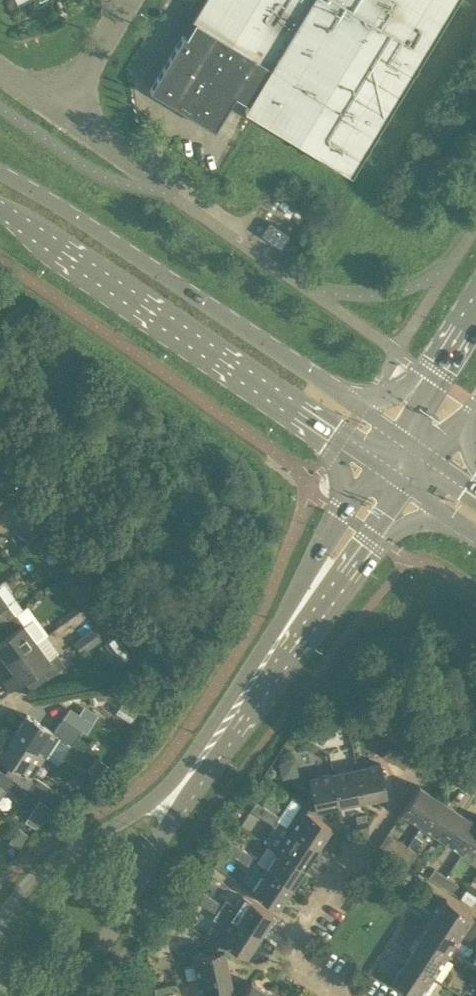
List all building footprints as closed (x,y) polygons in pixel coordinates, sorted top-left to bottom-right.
[(234,95),(247,103),(310,0),(203,0),(191,19),(195,21),(186,37),(182,35),(149,89),(213,129),(234,95)] [(425,52),(456,0),(310,0),(247,103),(243,109),(253,115),(351,174),(425,52)] [(288,235),(269,222),(261,234),(280,247),(288,235)] [(1,497),(7,505),(17,497),(3,478),(0,480),(0,497),(1,497)] [(52,545),(42,531),(40,533),(33,538),(43,551),(52,545)] [(14,614),(0,595),(0,624),(14,614)] [(7,662),(36,641),(22,622),(0,638),(0,653),(7,662)] [(72,641),(81,653),(100,639),(91,628),(72,641)] [(49,659),(36,641),(7,662),(14,671),(2,680),(10,689),(40,667),(47,677),(65,664),(57,654),(49,659)] [(55,732),(26,713),(12,734),(44,755),(58,734),(71,743),(77,734),(61,723),(55,732)] [(320,717),(321,730),(345,727),(344,714),(320,717)] [(30,777),(44,755),(12,734),(0,753),(0,757),(10,764),(4,772),(12,777),(29,788),(57,807),(64,796),(37,777),(35,780),(30,777)] [(383,740),(377,750),(403,768),(410,758),(383,740)] [(292,758),(276,762),(281,777),(296,773),(292,758)] [(380,762),(356,767),(362,798),(386,793),(380,762)] [(362,798),(356,767),(332,772),(339,803),(362,798)] [(3,786),(5,788),(12,777),(4,772),(0,769),(0,791),(3,786)] [(315,808),(339,803),(332,772),(308,777),(311,788),(303,800),(299,805),(311,813),(315,808)] [(400,811),(421,825),(439,797),(418,784),(400,811)] [(274,824),(277,821),(290,829),(317,846),(330,826),(311,813),(299,805),(303,800),(293,794),(279,815),(268,808),(263,817),(274,824)] [(439,797),(421,825),(441,838),(459,811),(439,797)] [(250,809),(263,817),(268,808),(256,800),(250,809)] [(56,811),(40,801),(34,810),(47,818),(56,811)] [(467,843),(475,829),(475,822),(459,811),(441,838),(461,851),(467,843)] [(365,813),(355,815),(358,829),(368,826),(365,813)] [(277,849),(304,866),(317,846),(290,829),(277,849)] [(467,843),(475,849),(475,829),(467,843)] [(391,852),(400,857),(408,845),(388,832),(376,851),(387,859),(391,852)] [(224,849),(236,857),(242,848),(230,840),(224,849)] [(416,851),(408,845),(400,857),(408,863),(416,851)] [(254,856),(242,848),(236,857),(248,864),(254,856)] [(264,869),(290,886),(304,866),(277,849),(264,869)] [(428,875),(440,883),(445,874),(434,867),(428,875)] [(277,907),(290,886),(264,869),(250,889),(277,907)] [(457,882),(445,874),(440,883),(452,891),(457,882)] [(460,896),(472,904),(474,901),(475,902),(475,887),(470,883),(466,888),(466,887),(460,896)] [(205,904),(207,900),(210,895),(198,888),(193,897),(205,904)] [(222,903),(219,908),(259,934),(272,914),(232,888),(222,903)] [(207,900),(205,904),(217,912),(219,908),(222,903),(210,895),(207,900)] [(445,897),(432,917),(459,935),(472,915),(445,897)] [(217,912),(213,917),(222,923),(215,935),(227,943),(245,955),(259,934),(219,908),(217,912)] [(419,937),(446,955),(459,935),(432,917),(419,937)] [(194,964),(184,966),(186,978),(196,976),(197,978),(228,972),(223,948),(227,943),(215,935),(211,940),(203,952),(192,954),(194,964)] [(405,957),(432,975),(446,955),(419,937),(405,957)] [(432,975),(405,957),(392,979),(419,995),(432,975)] [(197,978),(200,995),(233,995),(228,972),(197,978)] [(271,994),(250,980),(240,995),(270,995),(271,994)]
